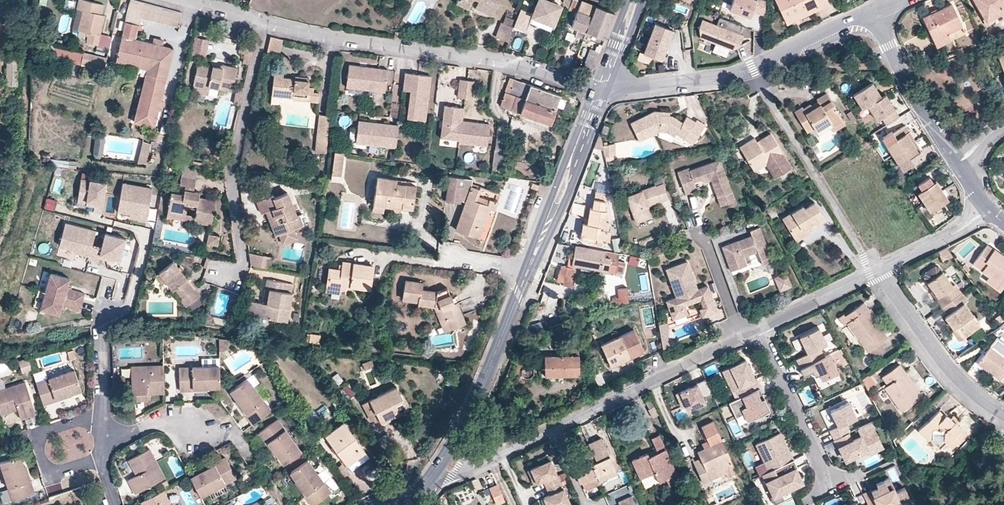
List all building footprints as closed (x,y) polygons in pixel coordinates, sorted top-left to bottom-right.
[(77,0),(65,0),(63,10),(74,12),(77,0)] [(104,15),(101,15),(103,5),(84,0),(80,0),(78,9),(83,11),(79,30),(87,32),(89,33),(86,42),(97,44),(99,36),(104,15)] [(172,48),(162,46),(151,43),(134,39),(140,16),(143,2),(137,0),(130,0),(125,21),(119,20),(117,28),(122,30),(115,60),(116,60),(147,68),(145,76),(135,115),(155,120),(158,107),(159,100),(172,48)] [(456,2),(467,8),(472,0),(457,0),(456,2)] [(475,6),(491,15),(499,0),(478,0),(475,6)] [(561,5),(548,0),(537,0),(532,13),(520,8),(516,20),(514,25),(513,26),(525,31),(529,22),(531,16),(553,25),(561,5)] [(579,0),(572,0),(568,9),(575,12),(579,0)] [(595,5),(582,0),(581,0),(571,25),(585,31),(595,5)] [(764,0),(763,0),(732,0),(728,9),(749,17),(751,11),(764,15),(764,0)] [(826,0),(775,0),(784,19),(816,4),(818,9),(828,4),(826,0)] [(982,15),(999,6),(1002,10),(1003,9),(1003,0),(973,0),(982,15)] [(180,12),(143,2),(140,16),(177,26),(180,12)] [(961,25),(950,3),(921,16),(932,39),(946,32),(961,25)] [(786,23),(818,9),(816,4),(784,19),(786,23)] [(605,38),(615,13),(595,5),(585,31),(605,38)] [(985,20),(1002,10),(999,6),(982,15),(985,20)] [(514,25),(516,20),(505,16),(503,22),(513,26),(514,25)] [(553,25),(531,16),(529,22),(551,31),(553,25)] [(739,34),(742,26),(719,17),(716,25),(701,19),(698,27),(699,37),(714,43),(727,48),(732,49),(738,46),(742,35),(739,34)] [(667,42),(673,28),(654,21),(649,35),(667,42)] [(507,41),(513,26),(503,22),(502,22),(496,36),(507,41)] [(85,39),(87,32),(79,30),(77,37),(85,39)] [(992,35),(995,41),(1003,38),(1003,30),(992,35)] [(949,39),(946,32),(932,39),(935,46),(949,39)] [(279,54),(282,38),(271,35),(267,51),(279,54)] [(661,57),(667,42),(649,35),(643,50),(661,58),(661,57)] [(109,47),(111,39),(99,36),(97,44),(109,47)] [(204,57),(209,39),(193,36),(189,54),(204,57)] [(248,63),(252,44),(240,42),(238,50),(240,51),(240,52),(244,53),(242,62),(248,63)] [(82,64),(85,53),(43,43),(40,52),(52,55),(52,57),(82,64)] [(724,56),(727,48),(714,43),(711,51),(724,56)] [(594,66),(592,65),(598,51),(590,48),(580,73),(590,77),(594,66)] [(100,69),(103,57),(85,53),(82,64),(100,69)] [(147,68),(116,60),(114,65),(140,72),(140,74),(145,76),(147,68)] [(18,86),(19,62),(7,62),(6,86),(18,86)] [(232,87),(236,68),(220,64),(218,65),(218,67),(197,62),(192,83),(194,86),(195,87),(208,90),(209,86),(217,88),(218,84),(232,87)] [(100,69),(82,64),(81,69),(102,74),(104,69),(100,69)] [(385,91),(388,69),(349,64),(346,86),(385,91)] [(426,119),(431,75),(405,71),(403,89),(411,90),(407,117),(426,119)] [(309,86),(310,77),(296,75),(295,78),(283,76),(284,74),(274,72),(272,94),(294,97),(294,95),(311,97),(311,100),(319,101),(320,92),(313,91),(314,86),(309,86)] [(510,93),(515,78),(511,76),(506,91),(510,93)] [(466,91),(467,79),(460,78),(458,90),(466,91)] [(561,94),(515,78),(510,93),(556,109),(557,105),(560,97),(561,94)] [(473,92),(474,80),(467,79),(466,91),(473,92)] [(881,97),(872,82),(854,94),(863,108),(868,105),(881,97)] [(216,95),(217,88),(209,86),(208,90),(195,87),(194,90),(216,95)] [(239,104),(243,87),(237,86),(233,103),(239,104)] [(556,109),(510,93),(506,91),(500,105),(551,122),(556,109)] [(844,121),(826,92),(817,98),(818,100),(820,103),(813,108),(811,104),(810,103),(803,108),(802,106),(794,111),(807,131),(814,127),(816,130),(831,121),(834,127),(844,121)] [(899,116),(885,94),(881,97),(868,105),(877,119),(882,116),(886,124),(899,116)] [(563,108),(566,99),(560,97),(557,105),(563,108)] [(462,120),(464,107),(445,104),(441,137),(460,139),(462,120)] [(856,118),(850,110),(847,113),(852,120),(856,118)] [(705,124),(696,119),(695,122),(686,116),(682,122),(672,115),(669,115),(660,114),(661,111),(654,111),(631,122),(639,139),(659,130),(667,131),(674,135),(676,132),(692,143),(705,124)] [(326,152),(330,115),(320,114),(316,151),(326,152)] [(155,120),(135,115),(133,121),(153,126),(155,120)] [(396,147),(399,124),(359,119),(356,142),(396,147)] [(488,145),(490,123),(462,120),(460,139),(459,142),(488,145)] [(836,130),(845,124),(844,121),(834,127),(836,130)] [(912,142),(906,132),(908,131),(905,125),(893,132),(892,131),(882,137),(893,154),(912,142)] [(914,140),(908,131),(906,132),(912,142),(914,140)] [(602,143),(599,132),(593,147),(603,149),(602,143)] [(792,167),(770,132),(760,139),(762,141),(758,143),(757,141),(754,137),(739,146),(752,167),(767,158),(778,176),(792,167)] [(103,155),(105,138),(103,134),(98,133),(95,137),(93,153),(95,158),(100,159),(103,155)] [(920,150),(914,140),(912,142),(918,151),(920,150)] [(146,164),(151,144),(143,141),(138,163),(146,164)] [(615,154),(615,142),(602,143),(603,149),(606,158),(613,156),(613,154),(615,154)] [(918,151),(912,142),(893,154),(899,163),(903,160),(909,157),(911,160),(913,163),(924,156),(920,150),(918,151)] [(343,160),(344,152),(335,151),(334,159),(343,160)] [(754,171),(766,163),(775,178),(778,176),(767,158),(752,167),(754,171)] [(341,171),(343,160),(334,159),(333,170),(341,171)] [(735,200),(719,159),(690,169),(689,167),(677,171),(685,193),(697,189),(694,180),(701,177),(703,181),(711,178),(720,205),(735,200)] [(195,176),(197,168),(183,165),(181,173),(195,176)] [(215,198),(198,195),(199,190),(193,189),(194,184),(195,177),(195,176),(181,173),(180,179),(179,182),(185,183),(183,192),(171,190),(167,209),(185,212),(187,205),(196,206),(193,220),(203,221),(203,219),(211,220),(215,198)] [(923,188),(934,181),(930,175),(919,182),(923,188)] [(101,210),(106,180),(81,177),(78,198),(86,199),(95,201),(94,204),(93,209),(101,210)] [(413,209),(416,186),(405,185),(397,184),(397,180),(377,177),(373,205),(385,207),(385,205),(386,198),(403,200),(402,207),(413,209)] [(478,196),(480,190),(471,187),(473,180),(449,177),(445,201),(460,203),(461,200),(466,202),(456,230),(479,238),(490,209),(494,211),(497,203),(489,200),(488,205),(476,201),(478,196)] [(705,186),(703,181),(701,177),(694,180),(697,189),(705,186)] [(942,190),(936,180),(934,181),(923,188),(918,192),(924,201),(942,190)] [(146,220),(152,186),(122,181),(117,209),(130,211),(139,213),(138,217),(138,218),(146,220)] [(648,205),(668,197),(662,182),(627,195),(636,221),(652,216),(648,205)] [(270,196),(266,185),(253,191),(257,201),(270,196)] [(930,211),(948,199),(942,190),(924,201),(930,211)] [(605,200),(606,193),(595,191),(594,198),(605,200)] [(297,216),(287,193),(274,198),(273,195),(270,196),(257,201),(256,202),(261,214),(266,212),(269,210),(279,234),(293,229),(298,227),(294,217),(297,216)] [(489,200),(478,196),(476,201),(488,205),(489,200)] [(45,207),(54,208),(56,199),(47,197),(45,207)] [(402,207),(403,200),(386,198),(385,205),(402,207)] [(608,220),(606,210),(603,209),(605,200),(594,198),(592,207),(589,207),(587,219),(586,223),(584,223),(583,223),(580,239),(601,243),(602,238),(608,239),(609,230),(606,229),(608,220)] [(807,228),(824,217),(814,201),(804,207),(803,205),(782,218),(793,235),(803,229),(802,228),(806,225),(807,228)] [(193,220),(196,206),(187,205),(185,212),(167,209),(166,215),(193,220)] [(279,234),(269,210),(266,212),(275,236),(279,234)] [(303,225),(299,216),(297,216),(294,217),(298,227),(303,225)] [(92,244),(96,229),(65,221),(59,243),(75,247),(89,251),(88,254),(87,257),(98,260),(99,256),(106,258),(107,254),(115,256),(120,258),(125,237),(105,231),(101,246),(92,244)] [(796,240),(809,231),(807,228),(806,225),(802,228),(803,229),(793,235),(796,240)] [(772,260),(760,226),(750,230),(752,235),(722,246),(731,270),(746,264),(743,255),(758,250),(763,263),(772,260)] [(298,239),(293,229),(279,234),(284,245),(298,239)] [(218,244),(219,234),(208,232),(206,242),(218,244)] [(625,262),(617,260),(619,253),(575,245),(573,257),(569,256),(567,266),(560,265),(557,280),(563,281),(562,284),(571,285),(575,268),(572,267),(573,265),(581,266),(580,269),(590,271),(590,268),(615,272),(615,275),(622,276),(625,262)] [(994,249),(993,250),(987,245),(973,264),(989,276),(1003,286),(1003,256),(994,249)] [(953,256),(947,248),(939,252),(943,261),(953,256)] [(265,267),(267,256),(249,253),(251,265),(265,267)] [(187,276),(173,259),(158,270),(173,288),(174,286),(182,296),(180,298),(186,305),(187,303),(199,294),(200,293),(194,286),(193,287),(190,289),(183,280),(185,278),(187,276)] [(697,288),(687,260),(666,268),(676,296),(666,300),(673,318),(687,313),(684,304),(700,298),(704,307),(700,308),(702,316),(717,310),(707,285),(697,288)] [(370,289),(373,266),(343,262),(343,265),(342,270),(338,270),(330,268),(327,287),(340,289),(341,285),(370,289)] [(961,293),(955,284),(953,286),(939,266),(935,266),(924,274),(923,277),(932,290),(938,297),(935,299),(941,307),(961,293)] [(173,288),(158,270),(155,273),(169,291),(173,288)] [(71,288),(67,286),(68,282),(70,277),(50,271),(40,307),(59,312),(61,307),(62,303),(66,304),(80,308),(84,292),(71,288)] [(792,285),(786,272),(775,277),(780,290),(792,285)] [(110,295),(114,280),(102,276),(97,291),(110,295)] [(1003,286),(989,276),(986,280),(1001,291),(1003,286)] [(193,287),(185,278),(183,280),(190,289),(193,287)] [(287,322),(293,284),(267,279),(265,289),(269,289),(267,304),(263,303),(248,301),(246,314),(287,322)] [(465,323),(457,303),(454,304),(452,298),(447,288),(437,292),(421,290),(422,283),(406,281),(403,300),(419,302),(419,304),(434,306),(436,313),(442,310),(450,329),(465,323)] [(628,302),(627,287),(617,288),(618,296),(612,297),(613,304),(628,302)] [(980,325),(964,303),(967,301),(961,293),(941,307),(947,315),(945,317),(954,329),(956,328),(963,338),(980,325)] [(192,309),(204,300),(199,294),(187,303),(192,309)] [(888,338),(875,321),(867,310),(869,309),(864,302),(853,310),(845,316),(844,314),(838,318),(844,326),(847,324),(868,352),(869,351),(880,343),(888,338)] [(878,319),(870,309),(869,309),(867,310),(875,321),(878,319)] [(450,329),(442,310),(436,313),(444,331),(450,329)] [(1001,313),(994,318),(997,322),(1003,318),(1003,317),(1001,313)] [(667,336),(668,326),(666,320),(658,323),(662,343),(668,341),(667,336)] [(644,350),(634,328),(601,343),(611,365),(644,350)] [(820,348),(827,345),(819,328),(800,337),(808,354),(796,359),(799,364),(801,368),(824,357),(820,348)] [(963,338),(956,328),(954,329),(952,331),(959,341),(963,338)] [(319,343),(321,336),(311,335),(309,342),(319,343)] [(792,338),(796,347),(803,345),(799,336),(792,338)] [(227,350),(228,340),(219,338),(219,351),(224,351),(227,350)] [(999,339),(995,339),(977,363),(989,372),(1000,380),(1002,378),(1003,379),(1003,343),(999,339)] [(886,351),(880,343),(869,351),(874,359),(886,351)] [(579,374),(579,348),(565,348),(565,355),(544,355),(545,375),(579,374)] [(838,373),(830,354),(824,357),(801,368),(800,368),(802,372),(803,375),(817,368),(822,380),(838,373)] [(32,370),(28,358),(19,361),(23,373),(32,370)] [(757,384),(745,360),(722,371),(732,392),(735,390),(739,398),(759,388),(757,384)] [(374,367),(371,361),(363,365),(365,371),(374,367)] [(989,372),(977,363),(975,366),(987,375),(989,372)] [(919,400),(902,376),(906,373),(900,365),(882,377),(888,385),(885,388),(902,412),(919,400)] [(165,393),(164,366),(131,367),(132,399),(147,399),(147,390),(150,390),(150,394),(165,393)] [(220,387),(220,366),(179,368),(180,390),(193,390),(193,388),(209,388),(220,387)] [(81,390),(75,370),(36,383),(43,405),(56,400),(55,399),(71,394),(81,390)] [(336,384),(343,381),(339,372),(333,375),(336,384)] [(923,397),(906,373),(902,376),(919,400),(923,397)] [(875,384),(868,374),(862,379),(867,389),(875,384)] [(711,392),(704,377),(695,381),(696,383),(675,392),(681,405),(684,403),(691,399),(694,406),(695,408),(705,403),(702,396),(711,392)] [(271,411),(247,378),(230,391),(237,400),(247,413),(245,414),(253,425),(271,411)] [(26,382),(0,391),(0,412),(1,415),(18,409),(21,419),(36,414),(26,382)] [(408,409),(397,387),(370,400),(379,418),(381,423),(408,409)] [(764,399),(759,388),(739,398),(730,402),(737,417),(744,414),(747,421),(760,415),(768,416),(770,410),(764,399)] [(654,405),(651,398),(645,401),(649,408),(654,405)] [(694,406),(691,399),(684,403),(687,409),(694,406)] [(247,413),(237,400),(235,401),(245,414),(247,413)] [(379,418),(370,400),(363,404),(372,421),(379,418)] [(846,424),(857,418),(849,402),(830,411),(838,426),(830,431),(833,436),(835,439),(848,433),(850,432),(846,424)] [(658,412),(654,405),(649,408),(648,408),(652,416),(658,412)] [(967,434),(956,423),(955,422),(954,422),(950,418),(947,416),(946,415),(945,416),(939,410),(918,430),(928,440),(930,439),(940,449),(947,442),(953,448),(967,434)] [(301,452),(277,419),(259,433),(267,444),(269,443),(278,455),(284,464),(289,461),(301,452)] [(737,472),(713,420),(701,425),(707,438),(704,447),(697,451),(700,457),(694,460),(704,481),(711,477),(709,473),(723,466),(725,471),(728,476),(737,472)] [(365,452),(343,422),(326,436),(345,462),(348,465),(365,452)] [(873,442),(879,439),(871,422),(858,428),(861,437),(851,441),(848,433),(835,439),(837,445),(839,448),(840,447),(841,447),(843,451),(842,452),(846,460),(867,450),(869,454),(877,450),(873,442)] [(789,451),(780,432),(756,444),(769,471),(793,459),(789,451)] [(679,479),(659,434),(651,437),(656,448),(658,451),(648,455),(647,452),(632,459),(645,487),(666,477),(669,484),(679,479)] [(617,472),(601,436),(588,442),(594,454),(595,458),(592,460),(590,456),(590,455),(581,459),(572,463),(580,482),(582,482),(584,487),(599,480),(617,472)] [(400,444),(408,457),(415,452),(407,439),(400,444)] [(883,447),(879,439),(873,442),(877,450),(883,447)] [(278,455),(269,443),(267,444),(276,457),(278,455)] [(835,462),(842,457),(835,446),(827,452),(835,462)] [(165,478),(149,449),(129,460),(137,475),(128,480),(136,494),(165,478)] [(581,459),(577,450),(568,454),(572,463),(581,459)] [(294,467),(306,458),(301,452),(289,461),(294,467)] [(352,471),(370,458),(365,452),(348,465),(352,471)] [(550,458),(548,454),(538,459),(540,463),(550,458)] [(28,481),(24,466),(20,456),(0,462),(13,501),(34,494),(30,481),(28,481)] [(236,478),(226,458),(214,464),(215,465),(200,473),(191,478),(201,496),(236,478)] [(560,480),(550,458),(540,463),(530,467),(536,482),(543,479),(546,486),(560,480)] [(795,474),(793,470),(795,469),(798,468),(796,464),(793,459),(769,471),(763,474),(774,496),(781,493),(802,483),(797,473),(795,474)] [(317,474),(307,460),(291,472),(298,481),(307,494),(306,496),(313,504),(315,504),(331,493),(323,483),(317,474)] [(353,472),(352,471),(348,465),(345,462),(337,468),(345,478),(353,472)] [(200,473),(215,465),(214,464),(199,472),(200,473)] [(711,477),(725,471),(723,466),(709,473),(711,477)] [(536,482),(530,467),(527,469),(533,483),(536,482)] [(332,476),(326,468),(317,474),(323,483),(332,476)] [(600,484),(619,476),(617,472),(599,480),(600,484)] [(903,486),(894,491),(892,487),(893,486),(888,476),(875,482),(877,486),(874,487),(862,493),(867,503),(868,504),(892,504),(899,501),(901,504),(910,500),(903,486)] [(560,480),(546,486),(549,493),(543,496),(547,504),(562,504),(570,502),(560,480)] [(170,487),(167,481),(159,485),(162,491),(170,487)] [(307,494),(298,481),(296,483),(306,496),(307,494)] [(505,499),(497,483),(489,487),(496,503),(505,499)] [(163,491),(141,502),(143,504),(171,504),(163,491)] [(784,500),(781,493),(774,496),(771,498),(774,504),(784,500)] [(636,504),(631,494),(618,500),(620,504),(633,504),(636,504)] [(295,504),(310,504),(311,504),(303,496),(295,504)]
